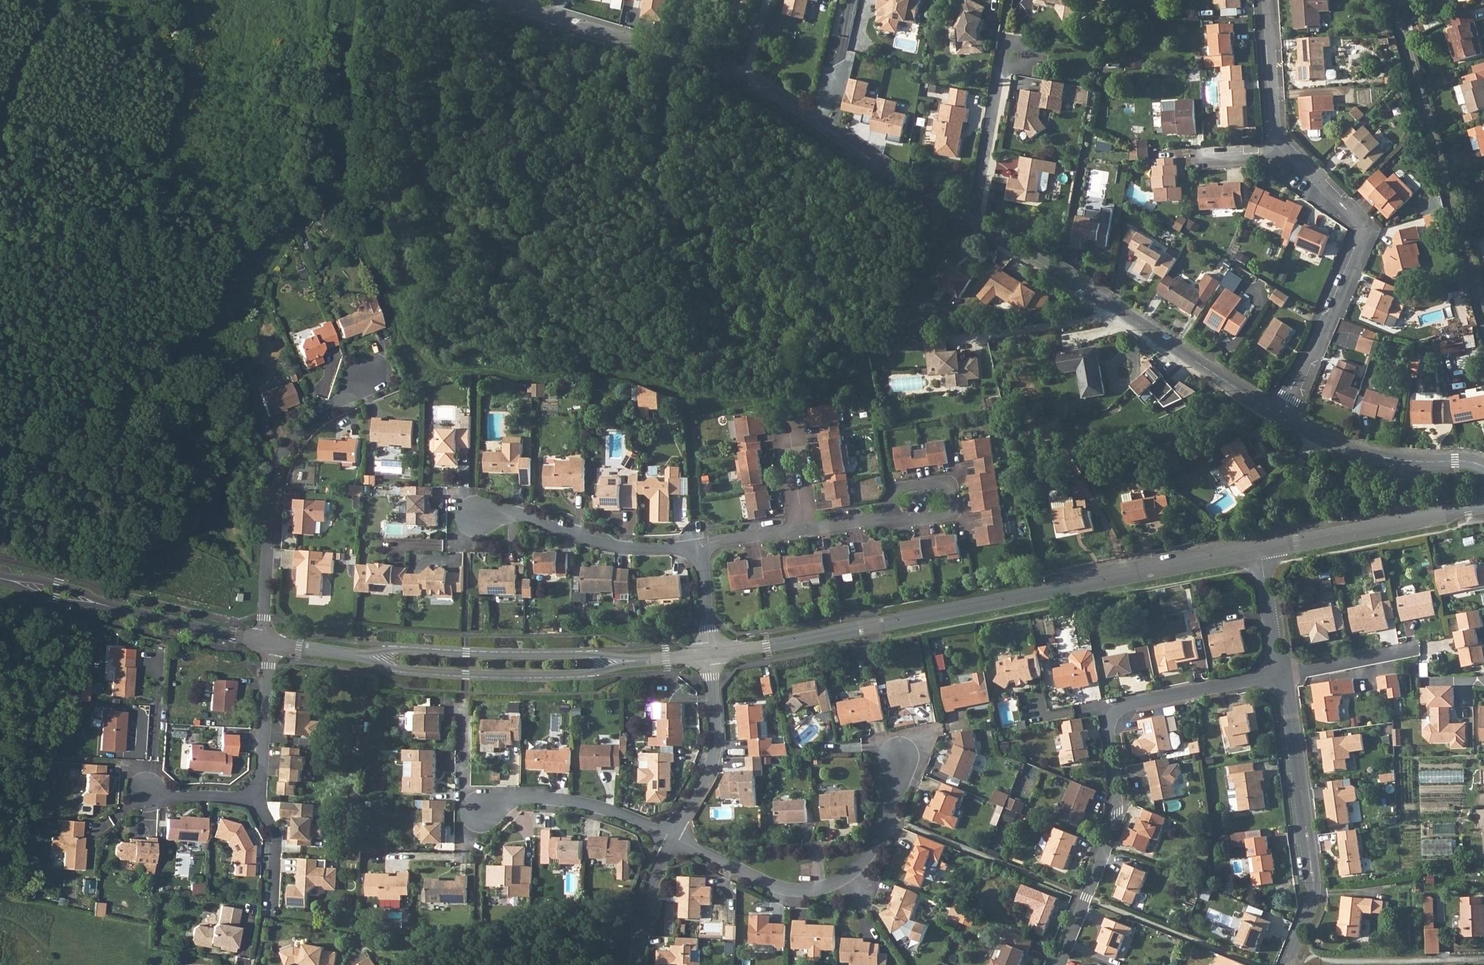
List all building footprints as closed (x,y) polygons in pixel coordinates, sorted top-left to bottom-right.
[(638,17),(662,22),(666,0),(642,0),(638,17)] [(804,20),(809,0),(787,0),(784,15),(804,20)] [(878,7),(880,8),(883,8),(881,14),(879,14),(877,21),(882,22),(880,28),(895,31),(898,19),(914,23),(920,0),(879,0),(878,7)] [(962,10),(965,12),(958,26),(960,54),(984,53),(983,40),(979,40),(979,31),(981,31),(985,21),(980,19),(985,8),(969,0),(967,0),(962,10)] [(1057,1),(1058,3),(1059,3),(1058,8),(1065,19),(1080,10),(1074,0),(1054,0),(1057,1)] [(1216,4),(1222,4),(1222,9),(1238,8),(1242,8),(1242,0),(1215,0),(1216,4)] [(1330,11),(1330,0),(1293,0),(1294,16),(1297,16),(1298,29),(1321,28),(1320,12),(1330,11)] [(1238,8),(1222,9),(1223,17),(1238,16),(1238,8)] [(1456,48),(1452,49),(1456,62),(1482,54),(1479,42),(1477,43),(1475,37),(1479,36),(1471,9),(1455,17),(1458,27),(1455,28),(1449,30),(1452,39),(1454,39),(1456,48)] [(1235,39),(1234,24),(1208,25),(1210,44),(1212,44),(1213,57),(1214,67),(1223,67),(1236,66),(1235,54),(1234,54),(1233,40),(1235,39)] [(1324,47),(1331,47),(1331,37),(1302,39),(1303,47),(1299,47),(1300,61),(1302,61),(1303,67),(1298,67),(1299,81),(1335,79),(1337,77),(1337,72),(1335,70),(1326,71),(1324,47)] [(1130,69),(1143,68),(1142,60),(1130,61),(1130,69)] [(1224,82),(1222,82),(1224,128),(1246,127),(1244,107),(1248,107),(1247,89),(1246,89),(1245,81),(1243,81),(1242,70),(1223,71),(1224,82)] [(851,79),(843,109),(864,114),(862,123),(872,125),(878,101),(866,98),(869,83),(851,79)] [(1465,84),(1467,92),(1466,92),(1472,113),(1483,110),(1483,79),(1465,84)] [(1065,84),(1044,80),(1042,93),(1022,90),(1016,129),(1026,130),(1032,139),(1047,128),(1039,118),(1041,108),(1058,111),(1060,97),(1063,98),(1065,84)] [(1457,87),(1460,94),(1466,92),(1467,92),(1465,84),(1457,87)] [(1334,111),(1333,96),(1300,98),(1301,118),(1303,118),(1304,131),(1309,130),(1321,129),(1324,129),(1323,112),(1334,111)] [(879,98),(878,101),(872,125),(872,130),(881,132),(881,130),(889,132),(889,134),(887,140),(901,144),(907,116),(895,113),(897,102),(879,98)] [(950,98),(949,106),(961,108),(963,100),(950,98)] [(1197,135),(1196,124),(1195,100),(1177,101),(1178,111),(1163,112),(1165,134),(1180,133),(1180,130),(1184,130),(1185,133),(1185,139),(1197,138),(1197,135)] [(967,123),(970,109),(961,108),(949,106),(943,105),(940,121),(936,121),(934,135),(939,136),(936,154),(959,158),(962,139),(959,138),(961,122),(967,123)] [(1481,112),(1466,116),(1467,121),(1483,118),(1481,112)] [(1378,147),(1381,144),(1364,126),(1358,132),(1347,143),(1363,160),(1359,164),(1367,171),(1385,154),(1378,147)] [(1469,130),(1471,138),(1480,136),(1483,151),(1483,126),(1469,130)] [(1347,143),(1358,132),(1353,127),(1342,138),(1347,143)] [(1321,129),(1309,130),(1309,136),(1312,138),(1320,138),(1322,135),(1321,129)] [(1412,150),(1419,143),(1414,137),(1406,144),(1412,150)] [(1132,149),(1148,148),(1147,140),(1134,141),(1132,149)] [(1148,160),(1148,148),(1132,149),(1130,160),(1148,160)] [(1052,162),(1047,161),(1022,157),(1020,168),(1022,168),(1021,175),(1025,176),(1024,181),(1020,180),(1011,178),(1007,198),(1037,203),(1040,201),(1041,194),(1039,191),(1039,190),(1044,191),(1047,189),(1050,173),(1052,162)] [(1174,166),(1173,158),(1159,159),(1159,167),(1154,167),(1155,189),(1156,189),(1157,202),(1183,200),(1182,187),(1178,187),(1176,165),(1174,166)] [(1395,185),(1389,180),(1380,170),(1360,190),(1375,205),(1378,203),(1383,208),(1381,210),(1389,218),(1405,203),(1413,195),(1413,192),(1401,179),(1395,185)] [(1395,174),(1389,180),(1395,185),(1401,179),(1395,174)] [(1236,183),(1237,206),(1241,205),(1244,200),(1243,182),(1236,183)] [(1202,210),(1237,208),(1237,206),(1236,183),(1226,183),(1226,186),(1200,187),(1202,210)] [(1290,240),(1299,220),(1292,217),(1297,204),(1289,201),(1288,203),(1264,193),(1255,213),(1277,223),(1276,226),(1286,230),(1283,237),(1287,239),(1290,240)] [(1299,220),(1304,207),(1297,204),(1292,217),(1299,220)] [(1085,217),(1077,216),(1072,247),(1081,249),(1083,238),(1098,241),(1098,245),(1107,246),(1114,209),(1103,207),(1102,212),(1087,209),(1085,217)] [(334,211),(325,209),(323,217),(333,219),(334,211)] [(1438,212),(1425,216),(1431,238),(1445,234),(1438,212)] [(1176,227),(1182,231),(1190,219),(1183,215),(1176,227)] [(1314,229),(1315,228),(1306,224),(1297,245),(1322,256),(1330,236),(1314,229)] [(1417,242),(1421,241),(1417,226),(1400,231),(1394,240),(1396,247),(1394,249),(1390,247),(1386,253),(1392,257),(1386,267),(1387,274),(1394,278),(1399,277),(1401,272),(1421,267),(1418,256),(1414,257),(1411,244),(1417,242)] [(1131,245),(1138,232),(1131,228),(1124,241),(1131,245)] [(1154,241),(1138,232),(1131,245),(1130,248),(1139,253),(1138,255),(1142,258),(1134,271),(1149,280),(1163,256),(1150,248),(1154,241)] [(1414,257),(1418,256),(1420,255),(1417,242),(1411,244),(1414,257)] [(1249,258),(1239,252),(1236,257),(1245,263),(1249,258)] [(1392,257),(1386,253),(1384,258),(1386,267),(1392,257)] [(1014,277),(1003,269),(995,278),(1004,287),(1014,277)] [(1243,279),(1230,271),(1221,284),(1227,288),(1234,292),(1243,279)] [(1201,295),(1177,279),(1176,281),(1167,275),(1157,290),(1166,296),(1177,303),(1176,304),(1192,314),(1193,313),(1200,317),(1209,302),(1222,283),(1208,274),(1201,284),(1203,291),(1201,295)] [(1032,288),(1014,277),(1004,287),(995,278),(979,295),(988,304),(998,294),(1022,309),(1024,305),(1033,311),(1043,309),(1051,297),(1034,285),(1032,288)] [(1404,290),(1377,279),(1373,288),(1374,289),(1377,290),(1371,305),(1368,304),(1363,315),(1391,327),(1395,326),(1398,317),(1400,318),(1407,302),(1400,299),(1404,290)] [(1234,292),(1227,288),(1205,322),(1216,329),(1219,324),(1224,328),(1237,336),(1249,318),(1235,310),(1243,298),(1234,292)] [(1283,307),(1290,297),(1277,289),(1271,299),(1283,307)] [(1377,290),(1374,289),(1368,304),(1371,305),(1377,290)] [(384,326),(382,324),(383,323),(372,293),(360,297),(363,305),(358,311),(354,312),(336,319),(343,337),(360,331),(360,330),(364,329),(366,333),(384,326)] [(1177,303),(1166,296),(1165,297),(1176,304),(1177,303)] [(358,311),(363,305),(360,297),(357,299),(359,305),(354,312),(358,311)] [(1286,341),(1293,329),(1276,318),(1259,344),(1278,356),(1285,345),(1282,344),(1285,340),(1286,341)] [(322,349),(325,349),(338,344),(329,320),(320,324),(321,326),(310,330),(312,335),(302,339),(298,346),(306,368),(323,362),(321,356),(320,354),(322,349)] [(1219,324),(1216,329),(1221,332),(1224,328),(1219,324)] [(1366,328),(1363,337),(1376,341),(1378,333),(1366,328)] [(1440,335),(1441,340),(1463,336),(1461,329),(1440,335)] [(938,331),(928,333),(931,368),(941,367),(942,374),(949,373),(950,387),(969,385),(969,378),(980,377),(979,358),(960,360),(960,353),(948,354),(946,330),(938,331)] [(1357,350),(1371,355),(1376,341),(1363,337),(1362,336),(1357,350)] [(1463,336),(1441,340),(1443,354),(1465,350),(1463,336)] [(1388,344),(1376,341),(1371,355),(1383,359),(1388,344)] [(1084,397),(1105,394),(1100,363),(1097,364),(1095,348),(1060,354),(1063,372),(1080,370),(1084,397)] [(1354,374),(1357,366),(1340,360),(1337,367),(1333,378),(1331,378),(1324,396),(1355,409),(1359,395),(1360,390),(1350,386),(1355,375),(1354,374)] [(1142,378),(1155,367),(1149,362),(1142,369),(1142,378)] [(942,374),(941,367),(931,368),(932,375),(942,374)] [(1165,379),(1155,367),(1142,378),(1135,385),(1144,396),(1143,397),(1148,403),(1155,397),(1158,400),(1160,398),(1163,401),(1160,403),(1165,409),(1183,401),(1167,383),(1164,386),(1161,382),(1165,379)] [(298,403),(290,382),(260,393),(268,416),(276,413),(275,411),(285,407),(298,403)] [(543,395),(544,384),(534,384),(533,395),(543,395)] [(546,397),(546,384),(544,384),(543,395),(533,395),(533,397),(546,397)] [(1182,384),(1175,391),(1183,401),(1197,394),(1182,384)] [(1144,396),(1135,385),(1132,387),(1142,399),(1143,398),(1143,397),(1144,396)] [(662,413),(662,389),(642,389),(642,413),(662,413)] [(1400,399),(1369,389),(1366,397),(1361,413),(1377,418),(1378,415),(1378,413),(1394,418),(1400,399)] [(1354,411),(1361,413),(1366,397),(1359,395),(1355,409),(1354,411)] [(1460,395),(1451,396),(1456,423),(1483,418),(1483,395),(1461,400),(1460,395)] [(1435,402),(1435,401),(1415,401),(1414,424),(1435,424),(1435,423),(1444,423),(1444,402),(1435,402)] [(822,433),(841,430),(837,404),(810,408),(811,416),(811,421),(812,427),(821,425),(822,433)] [(763,415),(736,419),(740,445),(759,442),(757,435),(766,433),(765,427),(764,422),(763,415)] [(384,421),(384,419),(374,418),(373,442),(382,442),(381,446),(392,447),(392,445),(404,445),(404,447),(413,448),(415,421),(397,420),(397,422),(384,421)] [(435,452),(439,453),(439,462),(449,462),(448,465),(458,465),(458,453),(458,448),(462,448),(471,448),(472,430),(440,429),(439,439),(436,439),(433,441),(433,450),(435,452)] [(843,444),(841,430),(822,433),(820,433),(821,442),(823,442),(824,448),(826,458),(849,454),(847,444),(843,444)] [(977,467),(995,464),(991,438),(964,442),(965,449),(966,454),(967,461),(976,459),(977,467)] [(358,439),(350,439),(350,442),(321,440),(320,460),(357,463),(358,439)] [(928,443),(929,449),(921,450),(923,467),(939,465),(944,464),(948,463),(947,452),(946,441),(928,443)] [(737,459),(739,470),(762,467),(760,457),(759,450),(762,450),(761,442),(759,442),(740,445),(742,459),(737,459)] [(532,486),(532,458),(522,458),(522,444),(505,443),(505,452),(486,452),(486,472),(504,472),(504,470),(522,470),(522,473),(521,485),(532,486)] [(1248,451),(1249,451),(1244,443),(1226,455),(1230,462),(1219,469),(1230,486),(1236,483),(1243,493),(1256,485),(1254,483),(1267,474),(1261,465),(1258,467),(1256,469),(1246,453),(1248,451)] [(903,470),(907,469),(923,467),(921,450),(914,451),(913,446),(895,448),(898,470),(903,470)] [(639,455),(631,450),(627,456),(635,462),(639,455)] [(1096,464),(1089,451),(1074,457),(1082,471),(1096,464)] [(1258,467),(1248,451),(1246,453),(1256,469),(1258,467)] [(850,465),(849,454),(826,458),(827,467),(828,474),(825,475),(826,483),(848,480),(846,466),(850,465)] [(635,462),(627,456),(623,463),(631,468),(635,462)] [(1082,471),(1074,457),(1065,462),(1075,478),(1083,473),(1082,471)] [(1306,463),(1301,457),(1297,461),(1302,466),(1306,463)] [(585,491),(586,460),(572,460),(572,461),(558,461),(558,466),(546,466),(545,487),(561,487),(561,484),(564,484),(564,486),(575,486),(575,491),(585,491)] [(999,490),(995,464),(977,467),(978,474),(969,476),(970,482),(970,487),(972,494),(980,493),(999,490)] [(639,482),(639,494),(646,494),(651,499),(652,499),(652,522),(670,522),(671,500),(668,500),(668,494),(681,495),(682,479),(680,479),(681,467),(671,467),(668,470),(667,483),(663,482),(659,478),(651,478),(647,482),(639,482)] [(740,481),(745,480),(747,494),(768,491),(767,483),(764,483),(763,476),(762,467),(739,470),(740,481)] [(622,510),(622,507),(638,507),(639,494),(639,482),(639,476),(630,476),(630,485),(621,485),(621,478),(604,477),(604,486),(601,486),(601,496),(598,496),(597,508),(612,508),(612,510),(622,510)] [(834,506),(851,504),(848,480),(826,483),(825,483),(826,488),(827,492),(828,500),(834,500),(834,506)] [(362,496),(363,485),(351,485),(350,495),(362,496)] [(433,497),(433,487),(420,487),(395,486),(395,496),(403,496),(409,496),(408,525),(438,526),(438,510),(433,509),(430,509),(430,504),(430,497),(433,497)] [(1002,516),(999,490),(980,493),(972,494),(973,501),(973,506),(974,512),(983,511),(984,519),(1002,516)] [(1146,500),(1144,490),(1122,495),(1129,524),(1142,522),(1141,520),(1149,518),(1149,520),(1160,517),(1156,497),(1146,500)] [(768,491),(747,494),(750,518),(767,516),(766,509),(772,508),(770,500),(770,496),(769,491),(768,491)] [(327,501),(295,499),(294,509),(297,509),(299,510),(298,516),(296,516),(295,533),(315,535),(316,521),(326,522),(327,501)] [(1085,508),(1085,512),(1089,512),(1087,499),(1075,502),(1077,509),(1085,508)] [(1052,502),(1054,509),(1066,507),(1066,503),(1065,500),(1052,502)] [(1066,507),(1054,509),(1060,533),(1071,531),(1080,529),(1080,532),(1080,533),(1095,531),(1091,511),(1089,512),(1085,512),(1085,508),(1077,509),(1075,502),(1066,503),(1066,507)] [(1002,516),(984,519),(985,526),(976,528),(977,534),(978,539),(979,546),(1006,542),(1002,516)] [(939,537),(939,535),(930,536),(933,557),(960,553),(958,541),(957,535),(948,536),(939,537)] [(933,557),(930,536),(921,537),(922,540),(914,541),(904,542),(906,561),(933,557)] [(865,544),(866,552),(859,554),(861,572),(887,568),(883,541),(876,542),(871,543),(865,544)] [(861,572),(859,554),(851,555),(850,546),(843,547),(839,548),(831,549),(832,550),(835,571),(835,576),(861,572)] [(300,585),(300,595),(322,596),(323,572),(333,573),(334,560),(324,560),(325,552),(298,550),(296,566),(300,566),(299,581),(301,581),(300,585)] [(823,554),(817,555),(807,556),(810,579),(821,578),(820,573),(835,571),(832,550),(823,551),(823,554)] [(559,552),(551,552),(551,553),(538,553),(538,573),(558,573),(558,576),(568,576),(568,553),(559,553),(559,552)] [(763,558),(765,567),(757,568),(760,587),(786,583),(785,578),(782,557),(782,556),(775,557),(770,557),(763,558)] [(800,581),(810,579),(807,556),(798,558),(791,559),(791,556),(782,557),(785,578),(799,576),(800,581)] [(1383,558),(1373,560),(1377,582),(1387,580),(1383,558)] [(734,590),(760,587),(757,568),(750,569),(748,560),(742,561),(737,562),(730,563),(734,590)] [(408,574),(408,568),(395,567),(395,566),(387,565),(387,564),(380,563),(380,565),(372,564),(372,566),(358,565),(357,590),(371,591),(371,583),(394,585),(394,583),(407,584),(408,574)] [(1460,565),(1445,567),(1446,568),(1436,570),(1441,595),(1450,593),(1449,588),(1463,585),(1463,588),(1473,586),(1473,589),(1483,587),(1483,568),(1478,569),(1477,565),(1468,567),(1460,568),(1460,565)] [(517,594),(517,566),(508,566),(508,568),(508,570),(501,570),(483,570),(482,594),(517,594)] [(463,591),(464,574),(461,573),(449,573),(449,571),(445,568),(440,571),(440,572),(435,572),(435,570),(431,567),(423,575),(423,588),(431,588),(431,594),(439,594),(439,597),(449,597),(449,591),(455,591),(463,591)] [(615,567),(599,567),(599,569),(583,568),(583,592),(602,592),(602,591),(614,591),(614,598),(617,598),(618,594),(623,594),(623,593),(623,570),(623,569),(615,569),(615,567)] [(423,594),(423,588),(423,575),(408,574),(407,584),(406,593),(423,594)] [(641,600),(683,597),(681,575),(640,578),(641,600)] [(1436,615),(1432,591),(1398,598),(1402,621),(1436,615)] [(1365,605),(1349,609),(1354,632),(1366,630),(1379,627),(1380,630),(1389,628),(1387,619),(1384,602),(1383,602),(1381,592),(1363,596),(1365,605)] [(1387,619),(1394,617),(1391,600),(1384,602),(1387,619)] [(1344,619),(1341,605),(1298,613),(1302,635),(1311,633),(1312,643),(1330,640),(1328,632),(1338,631),(1336,620),(1344,619)] [(1458,615),(1462,631),(1455,632),(1458,649),(1459,649),(1462,648),(1466,667),(1483,663),(1483,651),(1482,644),(1479,644),(1476,628),(1483,627),(1480,610),(1458,615)] [(1192,629),(1201,628),(1198,613),(1189,615),(1192,629)] [(1346,629),(1344,619),(1336,620),(1338,631),(1346,629)] [(1247,629),(1245,620),(1224,624),(1226,633),(1210,636),(1214,657),(1221,656),(1221,655),(1222,655),(1222,654),(1223,653),(1228,652),(1228,653),(1229,653),(1229,654),(1230,654),(1246,651),(1242,630),(1247,629)] [(1199,658),(1195,639),(1156,646),(1161,672),(1179,669),(1177,660),(1180,660),(1180,662),(1199,658)] [(1106,657),(1110,677),(1118,676),(1119,677),(1125,676),(1125,674),(1134,673),(1133,671),(1152,667),(1148,646),(1137,648),(1138,653),(1130,654),(1130,653),(1106,657)] [(1090,681),(1099,680),(1094,653),(1090,654),(1089,650),(1073,653),(1070,657),(1072,663),(1062,665),(1063,667),(1054,669),(1058,688),(1073,685),(1078,684),(1079,686),(1091,684),(1090,681)] [(1035,679),(1034,676),(1042,675),(1038,655),(1030,657),(1030,659),(1021,661),(1021,658),(1020,656),(1008,659),(999,663),(1001,674),(997,680),(1007,687),(1010,683),(1012,680),(1018,678),(1018,681),(1019,685),(1029,683),(1029,680),(1035,679)] [(133,667),(133,658),(112,656),(111,666),(113,666),(111,695),(132,697),(134,667),(133,667)] [(982,700),(983,703),(991,701),(985,672),(975,674),(976,681),(978,681),(982,700)] [(1390,698),(1401,697),(1398,675),(1379,677),(1380,689),(1389,688),(1390,698)] [(235,689),(236,681),(212,679),(210,710),(231,711),(232,701),(233,689),(235,689)] [(1343,694),(1355,693),(1354,679),(1313,684),(1316,703),(1316,709),(1318,720),(1331,722),(1341,721),(1339,708),(1343,694)] [(913,703),(914,706),(933,702),(929,681),(911,685),(910,680),(888,684),(893,707),(902,705),(913,703)] [(833,711),(828,685),(820,687),(818,681),(795,685),(797,696),(788,704),(796,713),(802,708),(806,704),(814,703),(818,705),(822,704),(824,712),(833,711)] [(982,700),(978,681),(976,681),(943,687),(947,712),(956,710),(956,708),(966,706),(965,703),(982,700)] [(869,722),(885,719),(883,706),(881,699),(878,685),(863,688),(865,698),(839,703),(843,725),(869,720),(869,722)] [(1454,685),(1429,686),(1430,701),(1430,705),(1432,705),(1432,723),(1430,723),(1425,728),(1425,735),(1430,740),(1452,740),(1452,746),(1464,746),(1464,740),(1466,740),(1465,723),(1450,723),(1449,705),(1454,705),(1454,685)] [(1429,686),(1421,686),(1421,701),(1430,701),(1429,686)] [(89,689),(79,689),(79,701),(89,701),(89,689)] [(310,711),(311,694),(288,692),(287,710),(288,710),(290,711),(290,717),(288,716),(287,734),(299,735),(300,729),(310,730),(309,736),(319,736),(320,721),(310,721),(311,711),(310,711)] [(682,703),(653,703),(653,719),(660,719),(660,738),(653,738),(653,746),(683,746),(683,738),(684,738),(684,728),(681,727),(681,725),(682,724),(682,703)] [(764,722),(763,704),(738,706),(739,716),(742,715),(743,723),(740,723),(741,740),(750,739),(751,757),(763,756),(772,756),(789,755),(787,744),(773,745),(772,738),(760,738),(759,722),(764,722)] [(1251,718),(1257,717),(1254,704),(1235,708),(1236,711),(1237,716),(1232,717),(1232,716),(1230,716),(1222,717),(1225,729),(1228,728),(1230,737),(1232,746),(1250,743),(1248,732),(1253,731),(1251,718)] [(444,706),(417,706),(417,730),(413,730),(413,739),(441,740),(441,720),(441,715),(444,715),(444,706)] [(125,720),(126,711),(101,710),(101,721),(102,721),(100,750),(124,751),(124,742),(122,742),(123,720),(125,720)] [(1169,734),(1166,715),(1139,720),(1141,729),(1145,728),(1147,740),(1143,741),(1139,740),(1134,745),(1135,753),(1142,756),(1172,750),(1172,748),(1176,747),(1179,744),(1181,742),(1180,736),(1174,733),(1169,734)] [(521,740),(522,716),(513,716),(513,721),(484,720),(483,744),(496,744),(496,748),(507,748),(507,744),(507,740),(513,740),(521,740)] [(1257,717),(1251,718),(1253,731),(1259,730),(1257,717)] [(1065,734),(1084,731),(1082,718),(1076,719),(1063,722),(1065,734)] [(1401,729),(1393,729),(1394,745),(1401,745),(1401,729)] [(978,753),(977,753),(973,730),(954,733),(956,744),(954,751),(952,755),(948,765),(945,763),(941,771),(967,781),(978,753)] [(1090,740),(1088,730),(1084,731),(1065,734),(1063,735),(1066,751),(1062,752),(1060,755),(1062,764),(1081,761),(1081,759),(1090,757),(1088,746),(1086,747),(1085,741),(1087,740),(1090,740)] [(1334,731),(1322,732),(1323,740),(1335,738),(1334,731)] [(1323,740),(1318,740),(1319,749),(1323,748),(1324,761),(1325,761),(1326,764),(1325,764),(1326,773),(1348,770),(1346,759),(1351,758),(1350,752),(1364,750),(1362,734),(1335,738),(1323,740)] [(358,750),(374,751),(375,738),(359,737),(358,750)] [(387,746),(387,737),(379,737),(379,746),(387,746)] [(1010,742),(1002,742),(1002,752),(1010,752),(1010,742)] [(1191,754),(1201,752),(1200,742),(1194,743),(1194,746),(1190,747),(1191,754)] [(202,745),(190,744),(189,757),(187,759),(186,769),(220,772),(220,774),(228,774),(230,754),(223,754),(223,751),(201,750),(202,745)] [(621,766),(621,753),(621,745),(583,745),(582,769),(598,770),(598,769),(599,766),(602,766),(621,766)] [(307,756),(301,756),(302,748),(284,747),(284,756),(286,756),(285,765),(285,768),(283,768),(282,782),(280,782),(279,794),(295,796),(296,785),(298,782),(302,782),(302,770),(306,770),(307,756)] [(571,773),(571,748),(562,748),(562,751),(529,750),(528,769),(541,769),(543,767),(546,767),(546,769),(546,772),(571,773)] [(435,793),(436,750),(404,750),(404,761),(415,761),(415,777),(404,777),(404,792),(435,793)] [(672,762),(675,762),(675,753),(650,753),(650,761),(650,791),(648,792),(648,802),(663,802),(668,797),(668,791),(672,791),(672,776),(672,772),(672,762)] [(751,757),(748,757),(748,774),(743,774),(743,771),(727,772),(722,784),(723,799),(735,798),(735,796),(743,796),(743,803),(746,807),(757,807),(756,776),(763,776),(763,764),(763,756),(751,757)] [(772,756),(763,756),(763,764),(772,764),(772,756)] [(1169,758),(1145,763),(1147,771),(1149,771),(1151,771),(1154,784),(1151,785),(1155,801),(1176,797),(1174,784),(1182,773),(1180,764),(1170,765),(1169,758)] [(1259,781),(1264,781),(1263,770),(1256,771),(1255,763),(1230,766),(1232,782),(1237,782),(1238,791),(1241,810),(1241,811),(1265,808),(1263,791),(1261,791),(1259,781)] [(105,785),(107,785),(107,774),(104,774),(105,765),(82,764),(81,773),(87,773),(85,792),(82,794),(82,800),(85,803),(103,804),(104,793),(105,785)] [(1423,770),(1422,781),(1465,782),(1465,772),(1423,770)] [(1395,773),(1380,775),(1381,782),(1396,780),(1395,773)] [(1097,790),(1073,781),(1064,804),(1065,805),(1060,817),(1081,825),(1084,818),(1083,815),(1084,812),(1085,812),(1091,798),(1094,799),(1097,790)] [(966,792),(944,783),(937,800),(934,807),(931,806),(930,805),(925,817),(945,825),(949,815),(954,816),(957,807),(960,808),(966,792)] [(1357,788),(1354,786),(1325,790),(1326,799),(1327,799),(1327,803),(1330,826),(1350,823),(1348,802),(1357,801),(1358,799),(1357,788)] [(822,819),(834,819),(834,817),(842,816),(849,816),(849,823),(858,823),(856,790),(832,791),(832,794),(821,795),(822,819)] [(995,791),(991,802),(1005,807),(1009,797),(1009,796),(995,791)] [(1241,810),(1238,791),(1229,792),(1232,808),(1235,811),(1241,810)] [(1025,804),(1009,797),(1005,807),(1021,813),(1025,804)] [(448,801),(418,800),(417,805),(420,808),(425,808),(425,823),(421,822),(416,826),(416,834),(420,838),(424,838),(424,843),(447,843),(447,829),(443,829),(443,823),(445,822),(445,808),(447,808),(448,801)] [(807,814),(807,800),(777,801),(776,801),(776,818),(776,823),(808,822),(807,814)] [(296,803),(283,802),(282,817),(295,817),(294,823),(297,823),(296,827),(294,827),(290,826),(289,844),(311,846),(312,837),(322,838),(323,825),(313,824),(314,804),(296,803)] [(1151,838),(1158,840),(1167,818),(1146,810),(1142,820),(1145,821),(1143,826),(1138,824),(1136,830),(1129,828),(1123,844),(1129,846),(1131,845),(1139,848),(1139,850),(1145,853),(1151,838)] [(206,841),(207,818),(185,816),(185,820),(178,819),(167,819),(166,839),(206,841)] [(240,823),(219,818),(214,836),(216,837),(226,840),(234,853),(231,853),(231,863),(234,863),(233,874),(253,876),(254,864),(241,863),(242,850),(252,845),(246,836),(244,835),(239,826),(240,823)] [(63,868),(84,869),(85,853),(83,853),(83,848),(84,837),(82,837),(83,821),(57,819),(57,827),(59,827),(59,835),(55,835),(52,837),(51,848),(53,851),(64,852),(63,868)] [(1074,845),(1076,845),(1079,837),(1055,827),(1042,861),(1064,870),(1071,854),(1069,853),(1072,844),(1074,845)] [(562,858),(562,864),(583,864),(583,841),(573,841),(563,840),(563,837),(553,837),(553,830),(544,830),(543,863),(552,864),(552,858),(562,858)] [(1261,830),(1247,832),(1248,839),(1262,837),(1261,830)] [(1341,876),(1363,873),(1357,830),(1339,832),(1342,859),(1344,860),(1344,862),(1339,862),(1341,876)] [(1248,846),(1250,857),(1253,856),(1256,873),(1252,874),(1254,886),(1273,884),(1272,871),(1275,871),(1273,853),(1270,854),(1269,849),(1267,836),(1262,837),(1248,839),(1247,832),(1232,834),(1234,848),(1248,846)] [(946,846),(919,835),(915,844),(916,845),(921,847),(919,853),(914,851),(907,870),(909,871),(905,880),(921,887),(925,877),(935,881),(938,874),(936,870),(939,862),(946,846)] [(154,865),(156,837),(146,837),(146,839),(134,838),(133,843),(128,842),(120,842),(116,846),(115,853),(119,859),(132,859),(132,861),(140,861),(140,864),(139,873),(154,874),(154,865)] [(611,838),(611,837),(591,837),(590,858),(609,858),(609,864),(620,864),(619,879),(630,879),(631,841),(621,840),(611,840),(611,838)] [(1457,856),(1458,839),(1425,838),(1424,855),(1457,856)] [(255,845),(252,845),(242,850),(241,863),(254,864),(255,845)] [(491,866),(490,886),(499,886),(499,896),(532,897),(533,867),(525,866),(525,847),(507,847),(506,866),(491,866)] [(348,849),(347,862),(361,862),(361,850),(348,849)] [(328,860),(300,858),(299,874),(301,874),(301,878),(298,880),(298,887),(289,886),(288,906),(307,907),(308,893),(317,885),(323,886),(337,887),(338,868),(327,868),(328,860)] [(949,865),(948,864),(943,862),(941,868),(947,871),(949,865)] [(1148,873),(1126,863),(1122,872),(1124,873),(1122,877),(1120,876),(1117,885),(1119,886),(1115,897),(1133,904),(1138,893),(1140,894),(1148,873)] [(402,900),(402,895),(410,895),(410,873),(399,872),(399,876),(391,876),(385,876),(385,873),(368,873),(367,896),(381,896),(381,899),(402,900)] [(467,902),(468,876),(458,876),(458,881),(437,880),(437,879),(427,878),(426,890),(428,890),(428,899),(428,902),(467,902)] [(706,888),(707,878),(679,877),(679,886),(681,887),(681,902),(680,917),(701,918),(702,905),(712,905),(713,888),(706,888)] [(191,884),(190,894),(203,894),(203,885),(191,884)] [(1043,935),(1058,898),(1022,884),(1016,901),(1036,909),(1028,929),(1043,935)] [(916,903),(919,894),(897,885),(893,895),(895,896),(892,904),(893,904),(892,908),(890,908),(881,914),(893,933),(902,927),(907,935),(912,937),(912,938),(922,942),(928,926),(918,922),(911,919),(917,903),(916,903)] [(1373,912),(1374,900),(1343,896),(1341,920),(1341,921),(1342,921),(1341,924),(1339,924),(1338,935),(1360,937),(1363,912),(1373,912)] [(595,897),(585,897),(585,907),(595,907),(595,897)] [(1483,897),(1463,897),(1464,920),(1464,929),(1468,929),(1469,937),(1483,936),(1483,905),(1483,897)] [(956,898),(952,907),(964,912),(967,902),(956,898)] [(1426,899),(1426,914),(1434,914),(1433,899),(1426,899)] [(1384,901),(1374,900),(1373,912),(1383,913),(1384,901)] [(103,902),(94,901),(94,915),(102,917),(103,902)] [(191,940),(194,944),(209,947),(209,943),(219,944),(219,949),(234,952),(238,927),(236,927),(240,909),(221,905),(218,923),(216,923),(212,926),(211,928),(198,925),(193,928),(191,940)] [(1251,905),(1248,912),(1261,918),(1264,910),(1251,905)] [(949,915),(960,920),(961,919),(964,912),(952,907),(949,915)] [(975,916),(964,912),(961,919),(973,923),(975,916)] [(1271,922),(1247,912),(1243,920),(1246,921),(1238,942),(1245,945),(1244,948),(1255,952),(1265,929),(1268,930),(1271,922)] [(1439,929),(1435,929),(1434,914),(1426,914),(1428,954),(1440,953),(1439,929)] [(785,948),(786,924),(774,924),(774,926),(769,926),(769,924),(770,915),(751,915),(750,943),(776,945),(776,947),(785,948)] [(1132,928),(1106,918),(1103,926),(1104,927),(1101,935),(1102,936),(1100,942),(1096,951),(1116,959),(1125,935),(1129,937),(1132,928)] [(821,949),(835,950),(836,926),(812,925),(812,927),(807,927),(807,921),(794,921),(793,948),(801,949),(806,953),(810,953),(810,958),(812,961),(818,961),(821,958),(821,949)] [(727,925),(727,939),(735,939),(736,926),(727,925)] [(1033,939),(1005,928),(1002,936),(1010,939),(1000,962),(993,959),(991,964),(1018,964),(1019,964),(1020,964),(1025,954),(1027,955),(1033,939)] [(1268,930),(1265,929),(1259,942),(1263,943),(1268,930)] [(698,938),(677,937),(677,945),(674,945),(674,951),(672,951),(672,963),(679,964),(701,964),(701,962),(692,962),(693,949),(698,950),(698,938)] [(843,938),(842,962),(851,962),(851,964),(879,964),(887,964),(888,954),(880,953),(880,944),(872,944),(872,942),(865,942),(860,942),(860,939),(843,938)] [(286,964),(290,964),(297,963),(300,964),(302,964),(308,964),(335,964),(337,953),(325,950),(325,948),(306,944),(305,949),(296,947),(282,952),(286,964)] [(359,964),(376,964),(371,957),(359,964)]
